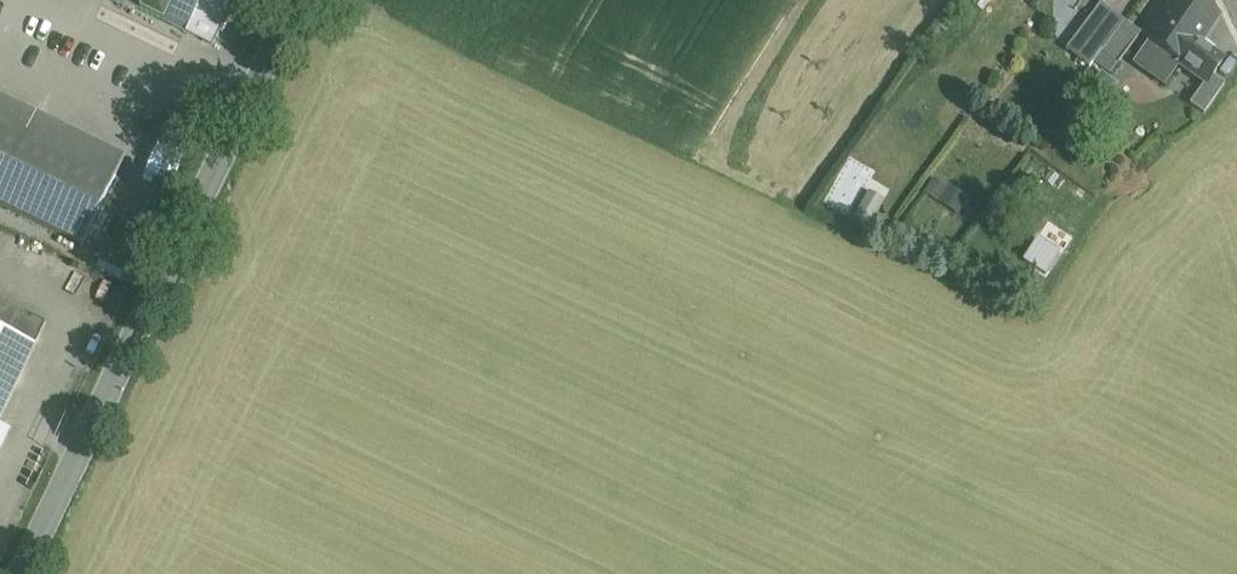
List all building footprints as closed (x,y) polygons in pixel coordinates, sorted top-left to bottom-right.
[(117,1),(186,34),(186,33),(212,46),(235,0),(117,0),(117,1)] [(1196,0),(1174,0),(1145,41),(1184,68),(1220,17),(1196,0)] [(1124,23),(1101,6),(1079,34),(1102,52),(1124,23)] [(1124,23),(1102,52),(1119,64),(1141,35),(1124,23)] [(83,246),(116,178),(0,122),(0,206),(83,246)] [(921,202),(952,216),(963,192),(933,177),(921,202)] [(853,219),(871,227),(884,197),(866,189),(853,219)] [(46,324),(0,302),(0,420),(46,324)]
